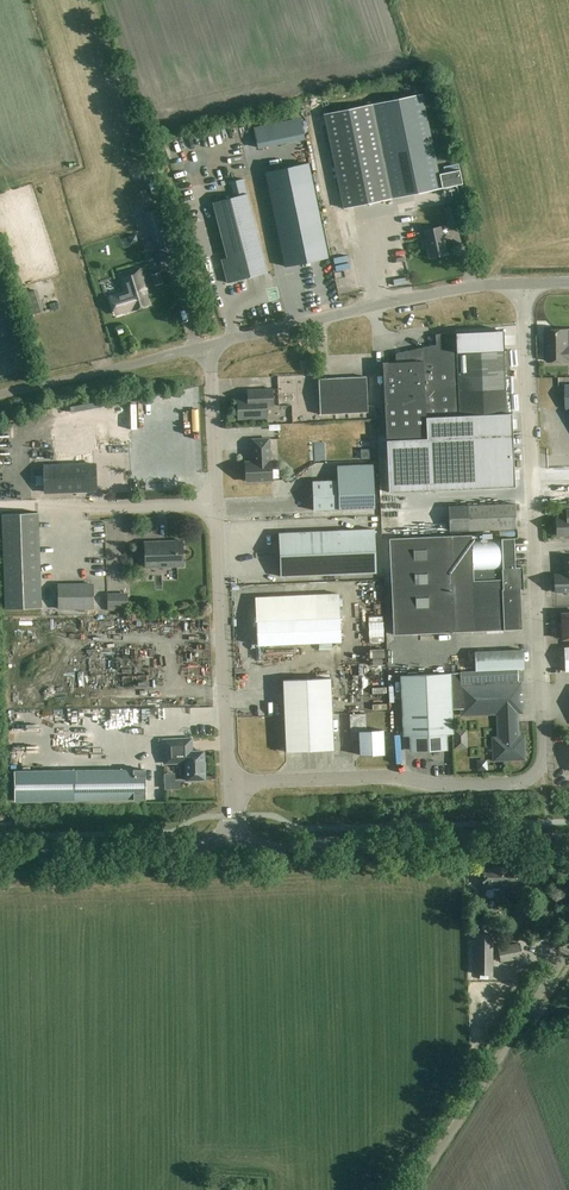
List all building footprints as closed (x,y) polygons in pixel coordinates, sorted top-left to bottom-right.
[(371,103),(392,197),(440,186),(419,93),(371,103)] [(369,104),(322,115),(343,208),(390,198),(369,104)] [(304,139),(300,118),(252,128),(256,148),(304,139)] [(175,172),(183,170),(179,149),(172,150),(175,172)] [(309,163),(265,172),(285,266),(328,257),(309,163)] [(256,212),(257,219),(269,217),(265,191),(254,193),(257,211),(256,212)] [(247,193),(213,202),(227,257),(221,259),(227,283),(267,272),(247,193)] [(458,205),(444,208),(448,225),(461,222),(458,205)] [(163,206),(144,212),(155,247),(174,241),(163,206)] [(430,257),(447,253),(441,226),(424,230),(430,257)] [(132,310),(150,305),(145,290),(147,290),(140,268),(120,274),(126,294),(127,294),(132,310)] [(159,273),(152,275),(155,285),(163,283),(159,273)] [(29,291),(37,310),(46,307),(38,287),(29,291)] [(546,329),(546,361),(568,361),(568,359),(568,348),(568,329),(546,329)] [(395,362),(382,362),(386,440),(388,492),(515,488),(511,412),(506,412),(503,330),(455,332),(456,344),(448,345),(445,332),(444,333),(445,336),(438,337),(438,344),(395,353),(395,362)] [(320,415),(361,413),(361,417),(366,417),(365,413),(368,413),(367,376),(318,378),(320,415)] [(266,406),(273,406),(273,389),(247,390),(247,399),(237,399),(238,419),(267,418),(266,406)] [(74,419),(87,417),(85,409),(72,411),(74,419)] [(97,423),(77,426),(79,439),(99,437),(97,423)] [(246,481),(272,480),(271,461),(270,461),(269,439),(252,440),(253,462),(245,462),(246,481)] [(144,454),(151,454),(150,440),(129,440),(129,452),(144,452),(144,454)] [(45,468),(46,492),(94,490),(93,464),(68,464),(68,467),(45,468)] [(337,480),(312,481),(313,510),(375,507),(373,464),(337,466),(337,480)] [(501,505),(467,506),(448,507),(449,530),(516,528),(515,504),(514,504),(513,493),(501,493),(501,505)] [(302,506),(291,507),(291,515),(303,514),(302,506)] [(566,510),(566,517),(556,518),(557,536),(568,535),(568,510),(566,510)] [(5,610),(41,609),(38,513),(2,515),(5,610)] [(376,573),(374,529),(279,533),(280,576),(376,573)] [(476,628),(521,626),(520,589),(523,589),(522,567),(519,567),(517,537),(472,539),(471,533),(389,537),(394,635),(476,631),(476,628)] [(146,567),(183,566),(182,541),(145,542),(146,567)] [(96,555),(107,552),(105,546),(95,548),(96,555)] [(568,591),(568,557),(564,558),(565,575),(554,575),(554,592),(568,591)] [(59,608),(93,608),(93,584),(58,584),(59,608)] [(339,593),(256,597),(257,621),(256,621),(257,645),(341,641),(339,593)] [(109,594),(109,606),(131,606),(131,594),(109,594)] [(372,641),(387,641),(386,613),(371,614),(372,641)] [(372,673),(390,672),(389,646),(371,647),(372,673)] [(475,652),(476,671),(518,669),(523,669),(522,650),(475,652)] [(139,672),(147,671),(147,661),(139,661),(139,672)] [(451,709),(462,709),(462,715),(498,713),(499,739),(494,739),(495,759),(504,759),(503,756),(522,755),(522,750),(523,750),(523,741),(518,742),(517,712),(522,712),(520,683),(518,683),(518,669),(476,671),(460,672),(460,673),(401,675),(404,736),(411,736),(412,747),(446,746),(445,734),(452,734),(451,709)] [(286,752),(334,750),(330,677),(283,680),(286,752)] [(60,719),(100,717),(100,710),(59,712),(60,719)] [(16,725),(25,725),(24,714),(18,714),(18,719),(16,719),(16,725)] [(468,747),(467,729),(454,729),(454,748),(468,747)] [(383,730),(359,731),(360,756),(384,755),(383,730)] [(163,740),(164,759),(164,763),(185,762),(186,780),(205,780),(203,751),(192,751),(191,738),(163,740)] [(14,771),(15,801),(146,799),(145,769),(14,771)] [(483,888),(527,887),(526,867),(511,868),(511,867),(491,867),(491,868),(482,869),(483,888)] [(476,974),(493,974),(493,934),(476,934),(476,974)] [(501,962),(523,957),(520,942),(498,947),(501,962)]
